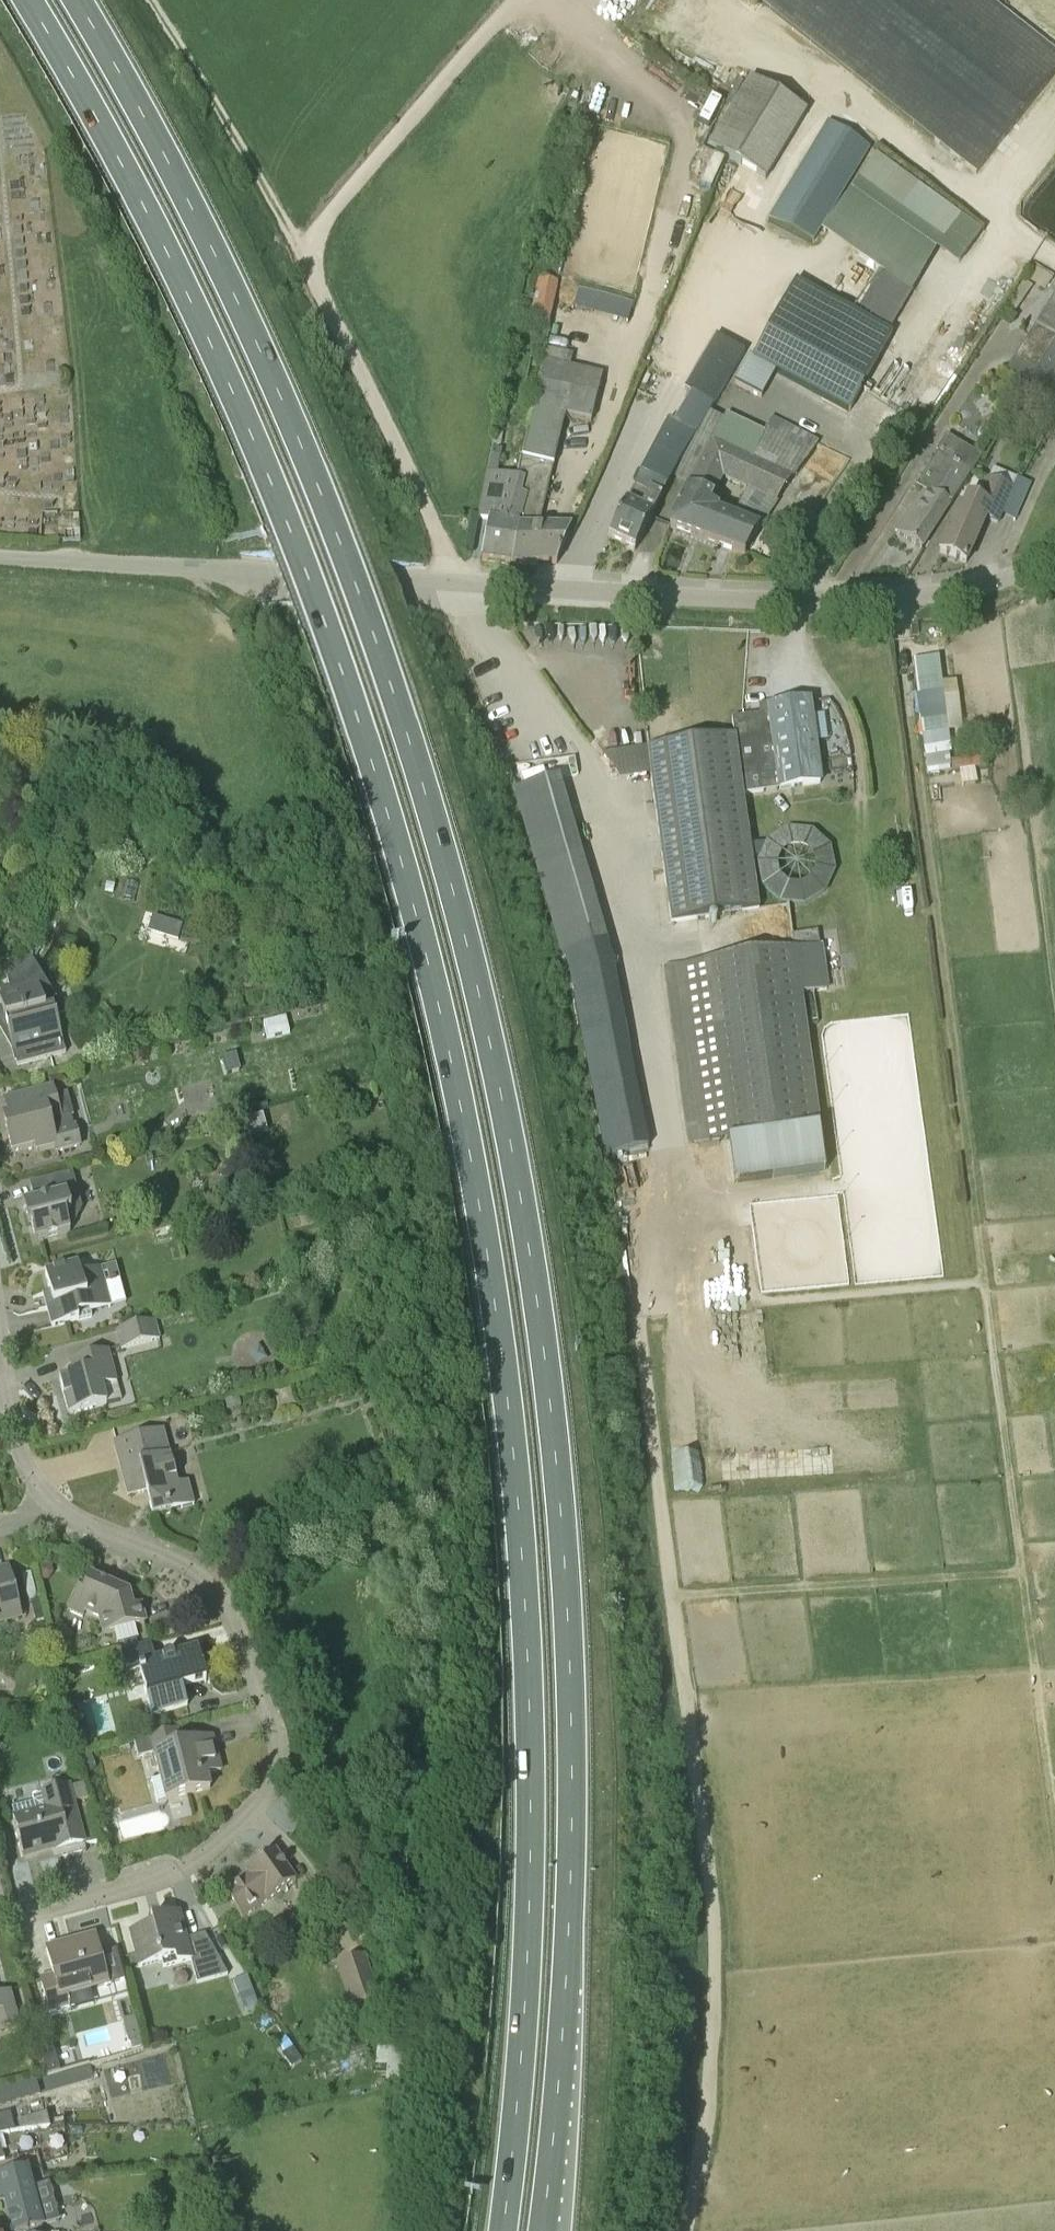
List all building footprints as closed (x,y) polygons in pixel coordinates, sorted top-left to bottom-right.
[(977,174),(1054,75),(1054,53),(989,0),(758,0),(977,174)] [(767,178),(807,111),(749,77),(709,144),(767,178)] [(812,242),(870,148),(828,121),(770,216),(812,242)] [(1045,290),(1053,278),(1038,269),(1030,281),(1045,290)] [(558,281),(539,277),(529,319),(549,324),(558,281)] [(849,413),(890,332),(818,292),(796,281),(753,360),(776,372),(849,413)] [(1013,361),(1006,373),(1028,387),(1054,343),(1054,296),(1013,361)] [(693,439),(744,352),(714,335),(683,390),(690,394),(671,425),(666,422),(632,492),(627,503),(607,539),(635,553),(661,500),(693,439)] [(1028,387),(1051,402),(1054,396),(1054,343),(1028,387)] [(544,360),(571,366),(573,356),(547,349),(544,360)] [(748,357),(734,383),(762,398),(776,372),(753,360),(748,357)] [(544,360),(529,423),(527,434),(518,478),(525,479),(521,495),(525,495),(511,568),(556,567),(568,532),(538,532),(566,414),(590,420),(601,374),(571,366),(544,360)] [(1018,398),(1026,386),(1011,377),(1004,389),(1018,398)] [(761,435),(725,417),(714,440),(712,439),(687,490),(668,529),(746,559),(759,529),(772,505),(775,507),(787,487),(796,490),(802,478),(798,476),(818,443),(770,419),(761,435)] [(934,496),(949,505),(979,457),(945,436),(934,454),(936,455),(916,488),(933,499),(934,496)] [(492,448),(487,470),(478,518),(489,519),(482,563),(510,568),(525,495),(521,495),(525,479),(518,478),(497,473),(501,450),(492,448)] [(995,522),(1009,489),(985,479),(975,503),(965,497),(958,513),(954,512),(937,552),(944,555),(945,559),(953,562),(957,560),(963,563),(983,517),(995,522)] [(921,550),(949,505),(934,496),(933,499),(916,488),(914,490),(921,494),(913,506),(912,505),(894,533),(921,550)] [(949,761),(948,757),(936,660),(913,663),(925,760),(929,759),(933,787),(988,780),(985,756),(949,761)] [(731,720),(733,737),(742,794),(819,784),(809,702),(781,706),(782,713),(731,720)] [(646,749),(649,769),(670,924),(759,911),(733,737),(646,749)] [(649,769),(646,749),(616,753),(618,772),(649,769)] [(578,777),(576,757),(551,761),(551,762),(553,781),(558,780),(578,777)] [(551,762),(505,767),(516,805),(563,964),(575,1014),(606,1162),(651,1155),(612,969),(559,792),(558,780),(553,781),(551,762)] [(906,861),(896,862),(898,875),(908,874),(906,861)] [(153,917),(148,933),(178,942),(182,926),(153,917)] [(190,943),(196,925),(185,921),(180,940),(190,943)] [(683,968),(709,1141),(709,1144),(731,1141),(821,1127),(823,1127),(814,1064),(803,994),(829,990),(823,945),(820,945),(818,931),(791,936),(794,951),(683,968)] [(31,966),(33,962),(36,958),(39,953),(37,952),(31,963),(23,971),(14,979),(6,983),(7,985),(8,985),(11,998),(1,1000),(0,995),(0,1006),(1,1009),(0,1010),(0,1021),(2,1024),(5,1024),(17,1068),(65,1055),(53,1009),(45,1011),(39,992),(45,990),(31,966)] [(327,983),(328,993),(344,993),(343,982),(327,983)] [(264,1023),(268,1038),(290,1033),(286,1017),(264,1023)] [(54,1098),(51,1088),(11,1099),(15,1115),(2,1119),(12,1154),(35,1148),(36,1153),(56,1148),(57,1153),(82,1147),(76,1126),(74,1127),(71,1118),(74,1117),(67,1094),(54,1098)] [(316,1096),(306,1099),(309,1109),(319,1106),(316,1096)] [(263,1115),(243,1121),(247,1135),(266,1130),(263,1115)] [(70,1233),(65,1215),(82,1211),(72,1173),(29,1184),(34,1202),(22,1205),(28,1225),(31,1224),(36,1242),(70,1233)] [(81,1275),(78,1266),(45,1275),(50,1294),(43,1296),(52,1329),(79,1322),(77,1317),(110,1308),(100,1270),(81,1275)] [(120,1350),(161,1339),(156,1320),(115,1330),(120,1350)] [(69,1416),(107,1406),(102,1388),(117,1384),(108,1351),(70,1361),(74,1376),(59,1380),(69,1416)] [(239,1396),(224,1400),(227,1411),(242,1407),(239,1396)] [(177,1484),(169,1455),(163,1430),(114,1443),(129,1496),(147,1492),(153,1495),(149,1501),(153,1516),(194,1506),(189,1482),(177,1484)] [(52,1565),(37,1567),(40,1582),(49,1581),(53,1575),(52,1565)] [(10,1573),(0,1576),(0,1624),(22,1618),(10,1573)] [(124,1592),(116,1588),(92,1578),(86,1591),(81,1588),(71,1612),(84,1617),(86,1613),(100,1619),(104,1633),(147,1622),(142,1606),(133,1608),(130,1600),(132,1599),(132,1598),(130,1599),(124,1593),(126,1592),(125,1591),(124,1592)] [(156,1661),(151,1643),(121,1651),(127,1675),(141,1671),(152,1715),(189,1706),(183,1687),(207,1680),(199,1649),(175,1655),(171,1653),(166,1654),(164,1658),(156,1661)] [(183,1746),(178,1729),(150,1736),(135,1740),(139,1757),(155,1753),(162,1779),(153,1781),(158,1802),(167,1800),(212,1788),(208,1774),(222,1770),(214,1738),(183,1746)] [(77,1737),(79,1746),(92,1743),(90,1734),(77,1737)] [(80,1757),(84,1771),(95,1767),(91,1754),(80,1757)] [(52,1758),(56,1771),(66,1769),(63,1755),(52,1758)] [(68,1850),(85,1845),(69,1786),(31,1796),(33,1802),(12,1808),(25,1857),(67,1846),(68,1850)] [(269,1900),(297,1880),(276,1850),(247,1870),(250,1874),(225,1891),(244,1918),(269,1900)] [(188,1939),(181,1912),(152,1920),(154,1926),(131,1932),(141,1968),(163,1962),(165,1968),(191,1961),(197,1983),(228,1975),(205,1935),(188,1939)] [(69,1995),(110,1984),(127,1980),(119,1950),(102,1954),(97,1936),(48,1949),(56,1976),(43,1979),(52,2011),(72,2006),(69,1995)] [(350,2008),(379,1998),(364,1954),(336,1964),(350,2008)] [(0,1994),(0,2034),(20,2028),(10,1992),(0,1994)] [(128,2042),(131,2052),(143,2049),(140,2039),(128,2042)] [(53,2047),(40,2051),(47,2075),(60,2071),(53,2047)] [(404,2084),(406,2048),(388,2047),(386,2083),(404,2084)] [(43,2093),(91,2081),(88,2066),(39,2079),(43,2093)] [(39,2096),(34,2080),(0,2090),(0,2107),(39,2096)] [(15,2130),(10,2113),(0,2115),(0,2133),(15,2130)] [(20,2131),(48,2129),(45,2116),(45,2114),(18,2121),(20,2131)] [(42,2226),(27,2168),(0,2175),(0,2181),(13,2230),(23,2230),(42,2226)]
